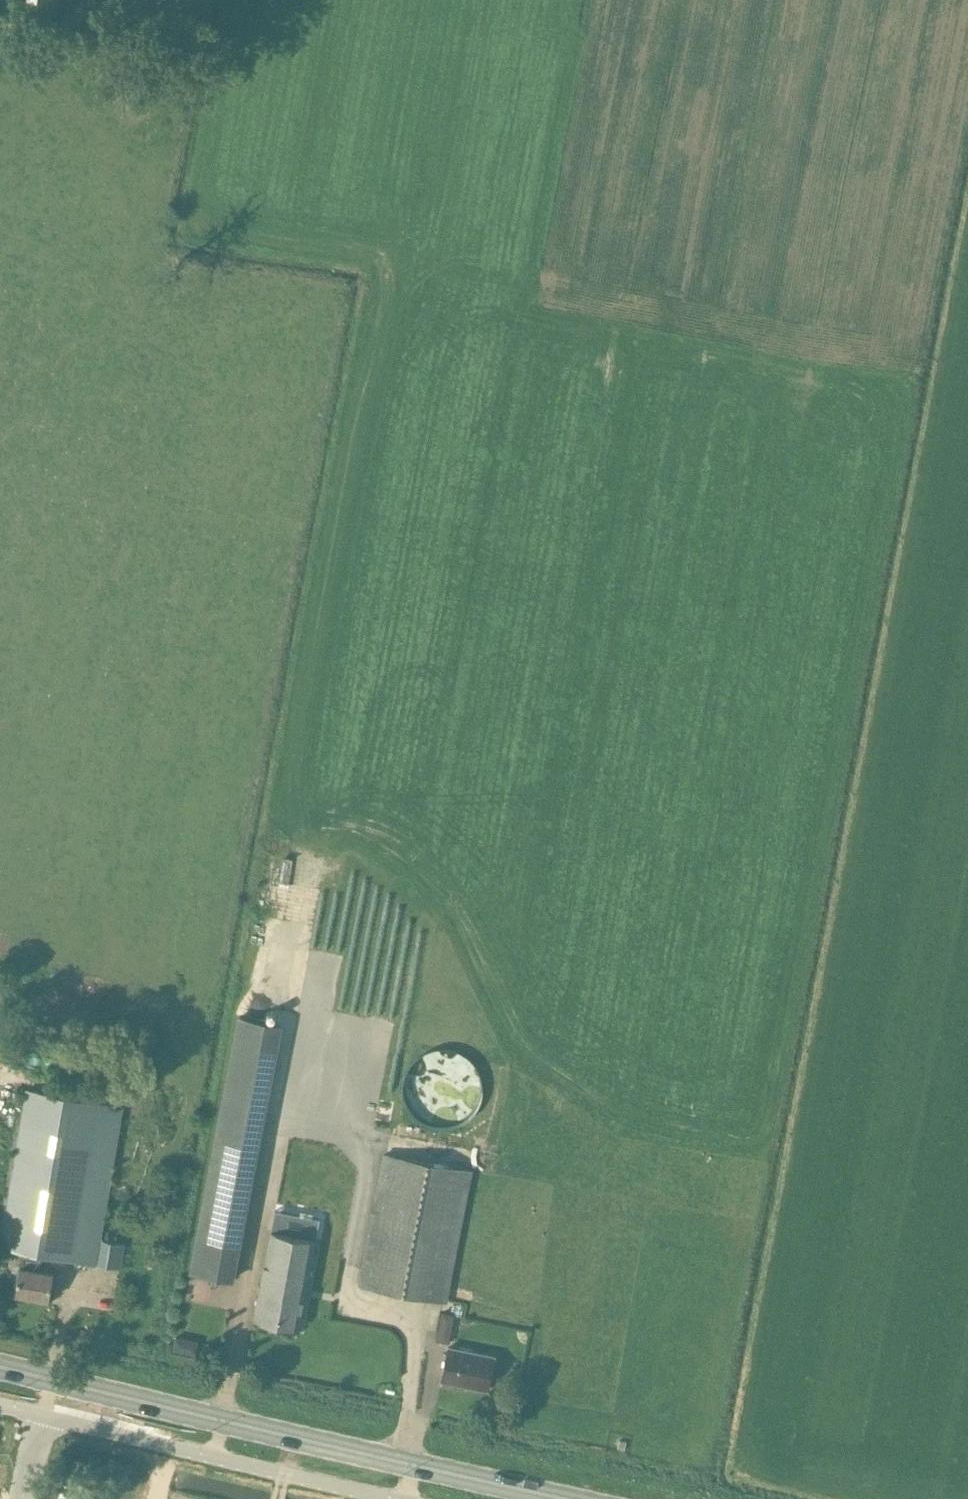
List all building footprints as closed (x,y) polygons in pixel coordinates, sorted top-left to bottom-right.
[(474,1106),(478,1053),(424,1049),(422,1074),(430,1075),(430,1086),(442,1087),(440,1104),(474,1106)] [(100,1237),(123,1105),(26,1088),(0,1241),(0,1248),(22,1252),(39,1255),(95,1264),(122,1268),(126,1242),(100,1237)] [(299,1327),(313,1254),(345,1260),(352,1224),(320,1217),(334,1144),(288,1135),(270,1230),(272,1230),(255,1319),(299,1327)] [(383,1153),(357,1285),(448,1301),(473,1170),(383,1153)] [(232,1278),(237,1253),(196,1245),(191,1271),(232,1278)] [(53,1272),(36,1269),(39,1255),(22,1252),(15,1293),(48,1299),(53,1272)] [(439,1312),(436,1340),(449,1341),(453,1314),(439,1312)] [(171,1347),(194,1353),(197,1340),(175,1334),(171,1347)] [(483,1392),(484,1388),(487,1388),(490,1374),(493,1375),(496,1360),(493,1359),(494,1356),(448,1346),(441,1379),(469,1385),(468,1389),(483,1392)]
